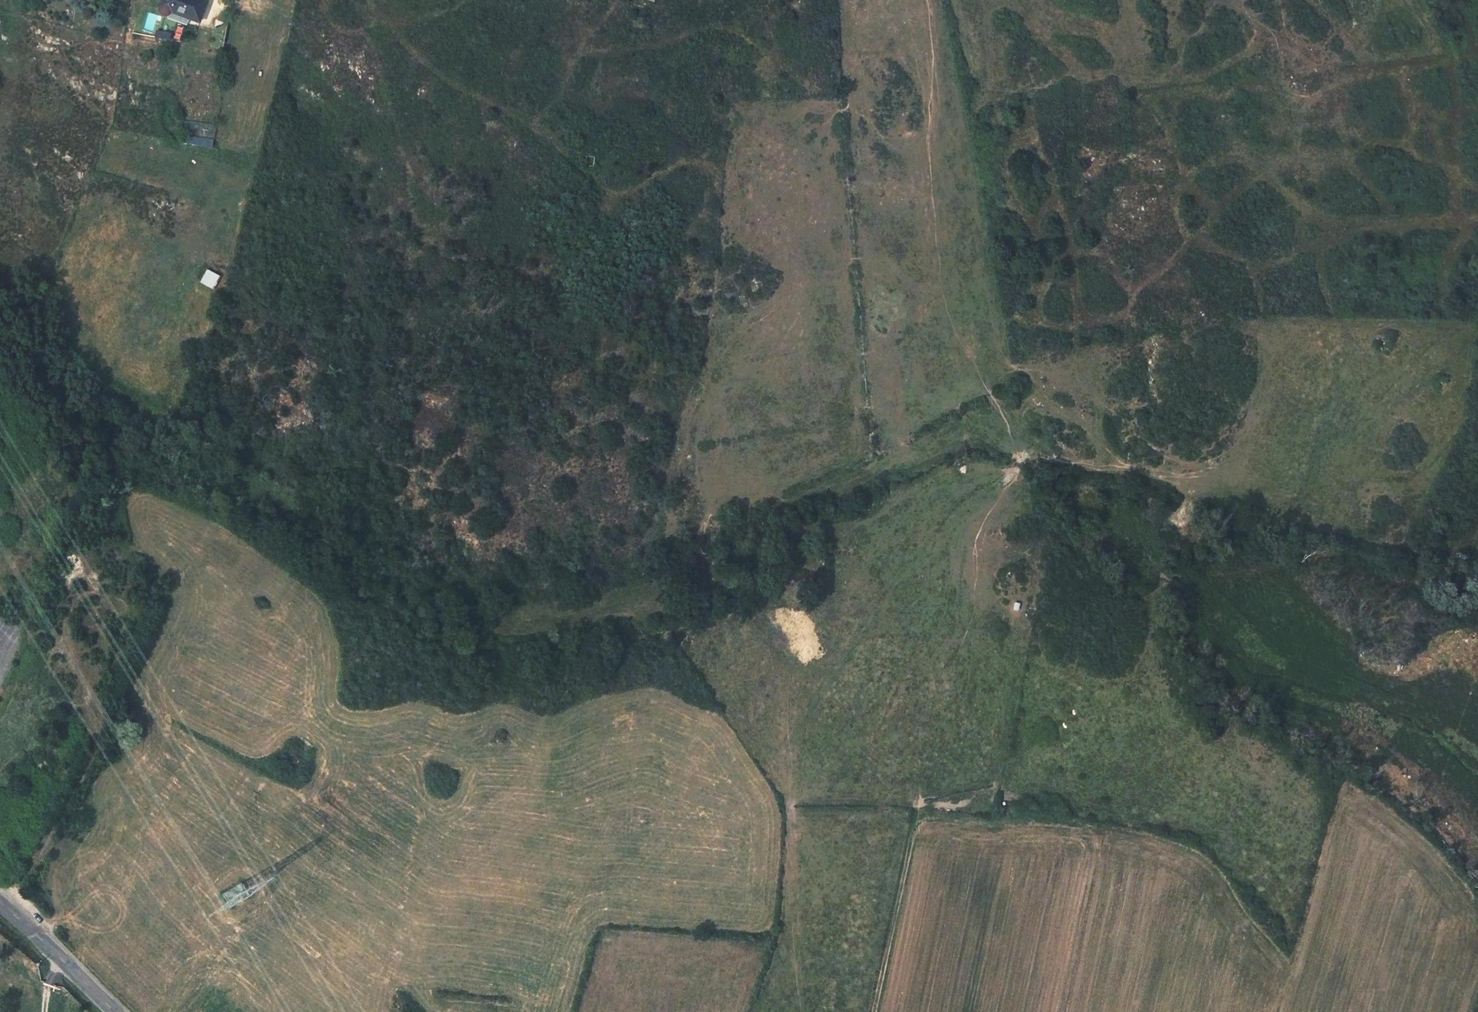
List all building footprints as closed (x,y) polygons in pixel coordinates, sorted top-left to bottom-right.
[(179,6),(180,7),(182,10),(185,11),(189,11),(191,7),(218,18),(225,0),(182,0),(179,6)] [(158,36),(172,39),(176,22),(162,18),(158,36)] [(586,155),(585,166),(594,167),(595,156),(586,155)] [(214,289),(221,275),(208,268),(200,281),(214,289)]
